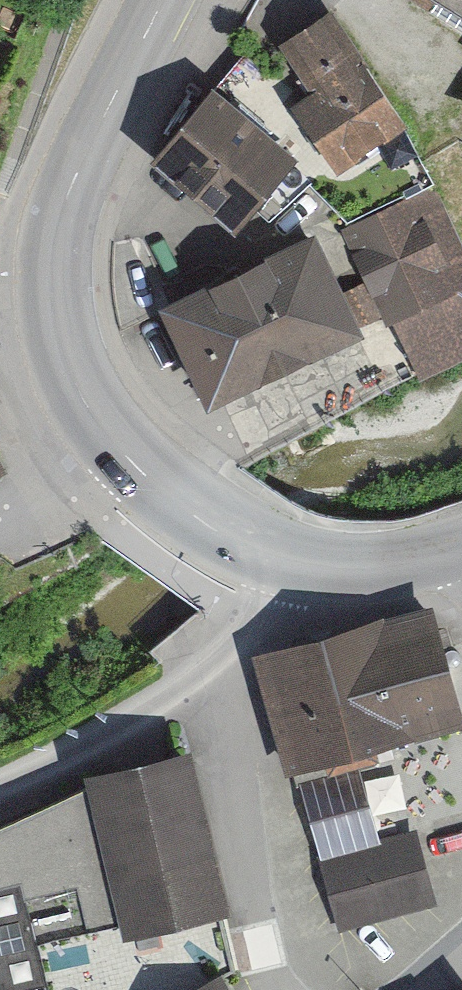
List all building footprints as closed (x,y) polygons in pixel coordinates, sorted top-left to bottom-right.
[(461,34),(461,0),(409,0),(461,34)] [(409,129),(332,10),(279,44),(308,92),(291,106),(340,174),(409,129)] [(252,120),(215,87),(152,160),(233,232),(255,207),(269,221),(313,183),(290,166),(296,159),(252,120)] [(434,190),(340,229),(366,283),(344,293),(357,322),(381,314),(386,324),(393,321),(417,369),(422,378),(461,358),(461,245),(434,190)] [(344,293),(316,233),(163,307),(202,392),(208,407),(222,400),(259,383),(364,332),(357,322),(344,293)] [(9,472),(0,454),(0,476),(9,472)] [(260,658),(263,669),(296,784),(320,777),(359,766),(381,760),(378,749),(436,732),(461,725),(461,712),(447,652),(434,608),(344,634),(260,658)] [(85,773),(85,788),(40,808),(1,825),(0,826),(0,989),(31,989),(46,987),(46,989),(233,989),(229,984),(226,977),(222,960),(214,915),(227,910),(202,795),(191,749),(85,773)] [(319,862),(340,933),(442,904),(436,884),(428,853),(422,833),(381,845),(363,781),(359,766),(320,777),(296,784),(319,862)]
